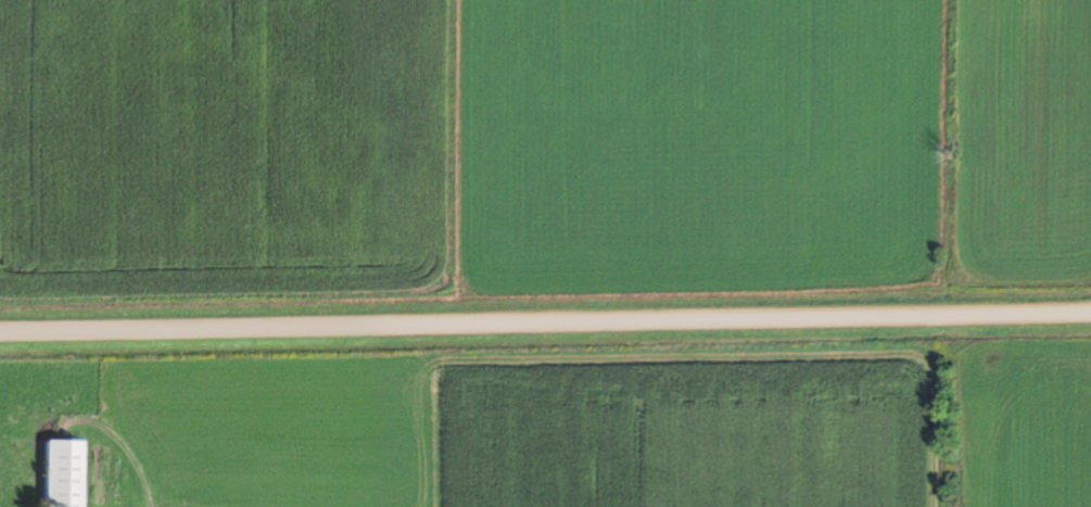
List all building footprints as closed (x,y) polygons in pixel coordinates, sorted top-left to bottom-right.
[(43,439),(42,506),(79,506),(80,439),(43,439)]
